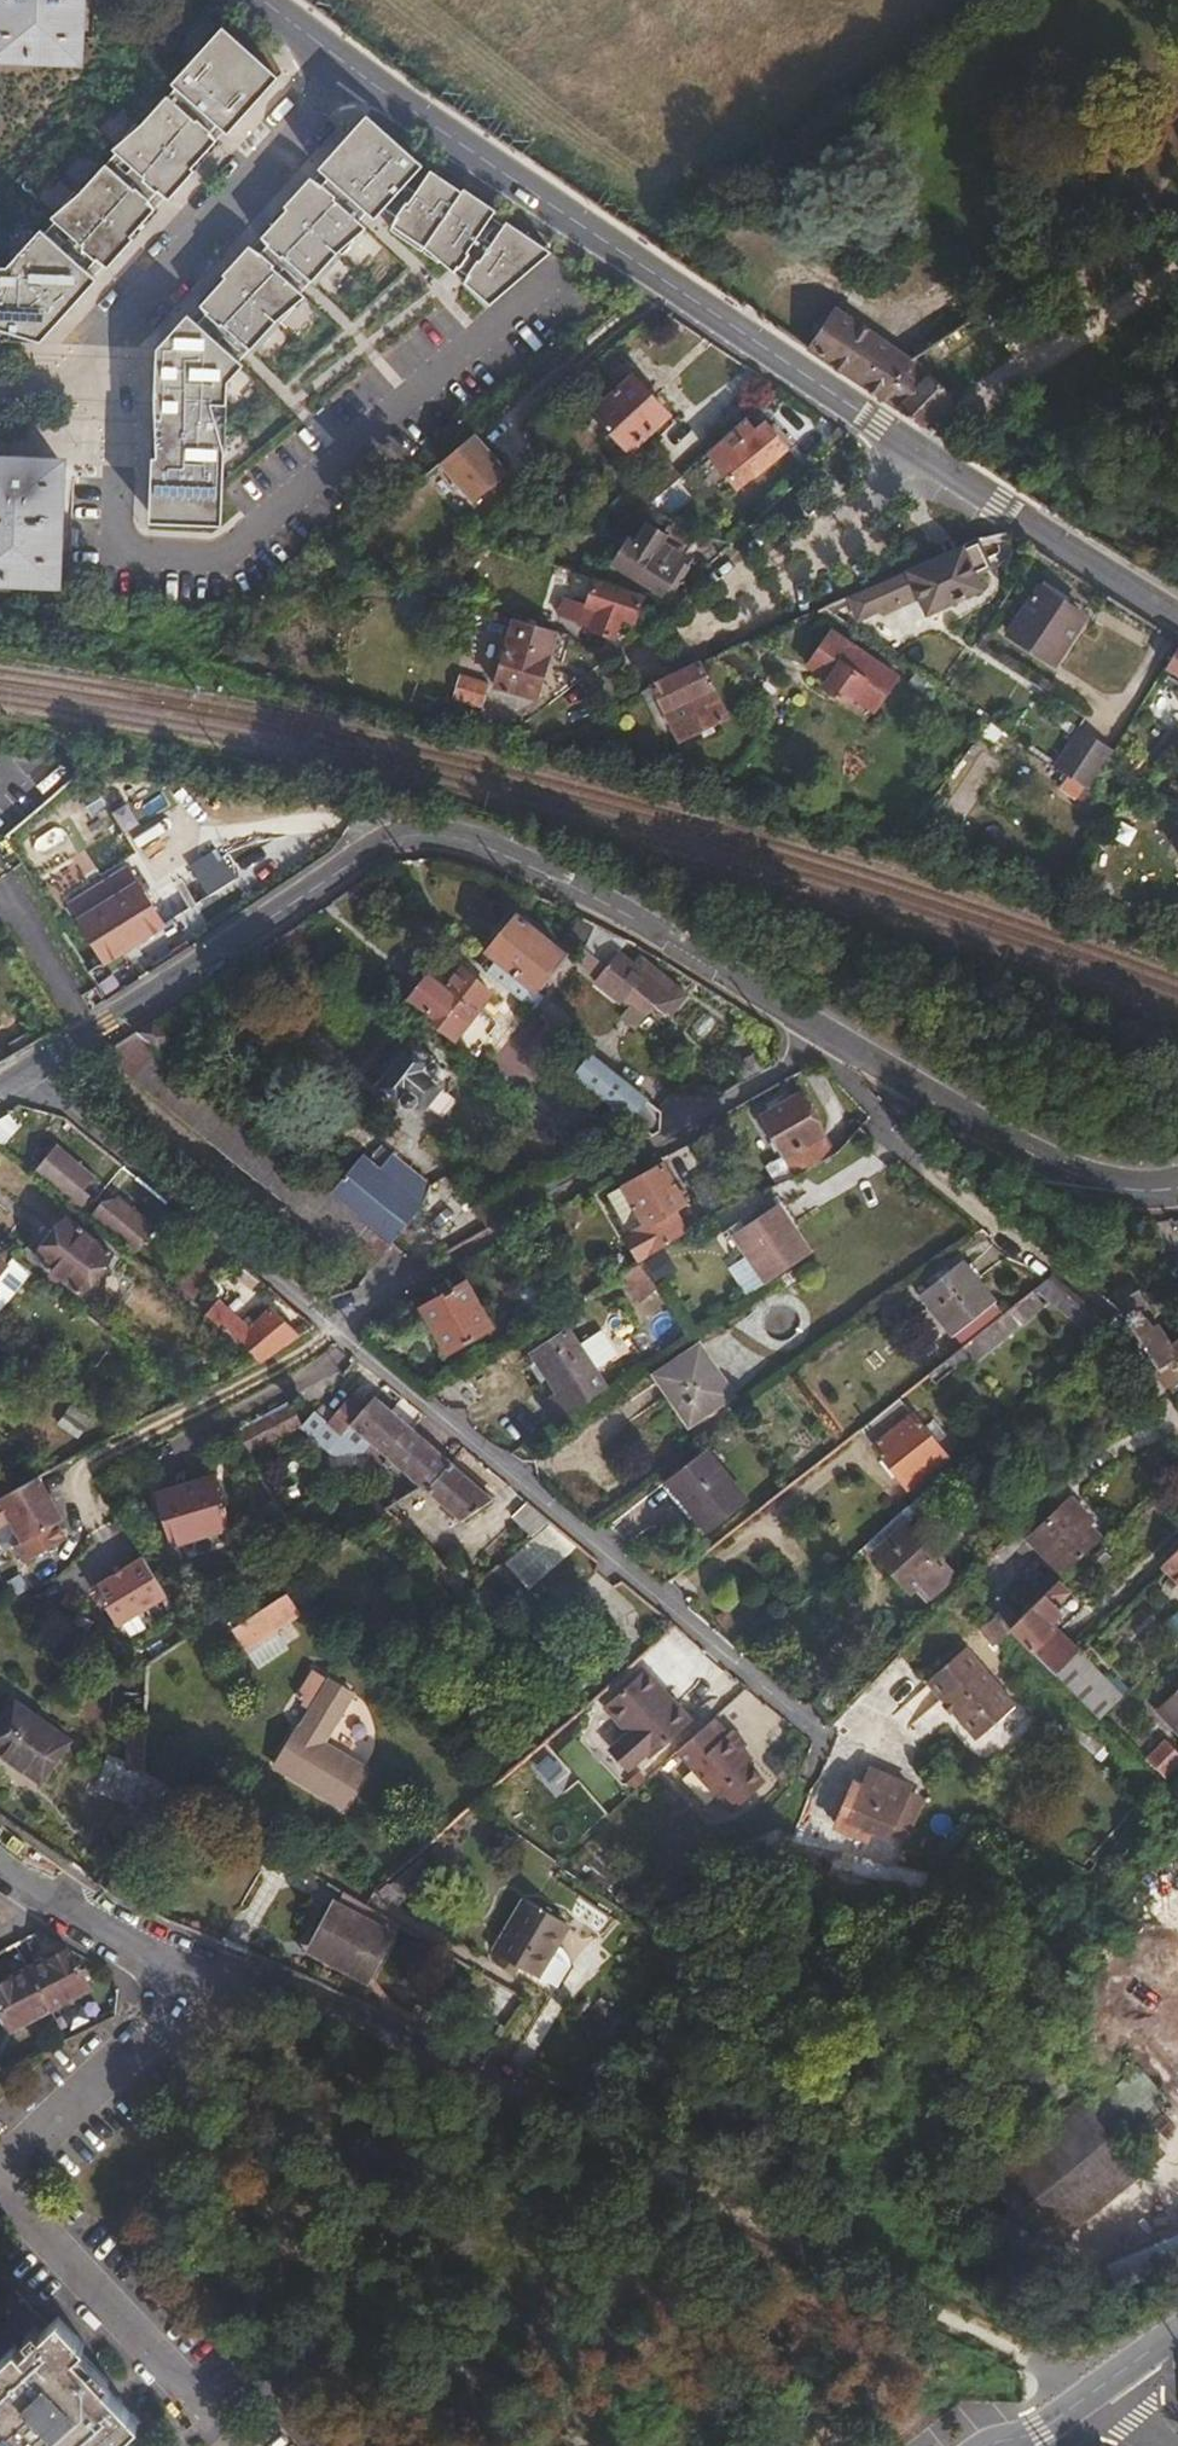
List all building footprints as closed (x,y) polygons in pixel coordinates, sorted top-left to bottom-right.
[(79,62),(82,0),(0,0),(0,58),(79,62)] [(184,23),(168,44),(187,60),(204,38),(184,23)] [(116,133),(166,181),(217,128),(166,80),(116,133)] [(326,273),(418,135),(355,93),(263,230),(326,273)] [(0,246),(0,335),(37,337),(107,258),(107,248),(155,194),(102,148),(47,210),(39,203),(1,246),(0,246)] [(430,153),(393,210),(410,229),(445,251),(476,288),(487,295),(551,241),(542,232),(504,207),(495,221),(461,250),(495,196),(430,153)] [(155,333),(147,513),(218,516),(225,364),(242,345),(206,312),(221,313),(251,339),(303,282),(248,232),(155,333)] [(818,333),(808,349),(809,350),(925,429),(956,396),(932,373),(914,360),(911,358),(836,307),(831,315),(818,333)] [(811,329),(818,333),(831,315),(824,311),(811,329)] [(632,376),(592,412),(629,452),(669,416),(632,376)] [(754,477),(788,449),(780,440),(793,429),(778,411),(767,398),(706,452),(737,490),(753,476),(754,477)] [(19,431),(59,432),(60,418),(19,417),(19,431)] [(436,460),(478,493),(507,456),(464,423),(436,460)] [(12,452),(12,460),(26,461),(26,452),(12,452)] [(12,460),(0,460),(0,582),(57,584),(62,462),(26,461),(12,460)] [(691,544),(699,533),(669,524),(663,534),(645,523),(634,541),(629,537),(611,564),(661,596),(665,591),(686,562),(681,558),(691,544)] [(980,538),(964,543),(964,544),(974,566),(989,559),(980,538)] [(905,570),(847,596),(859,619),(882,609),(883,614),(918,598),(927,617),(985,590),(974,566),(964,544),(905,570)] [(692,566),(686,562),(665,591),(671,596),(692,566)] [(565,597),(558,617),(580,624),(579,626),(589,629),(617,638),(622,621),(633,625),(642,597),(594,581),(587,604),(565,597)] [(1040,587),(1009,634),(1055,663),(1085,616),(1040,587)] [(556,633),(513,621),(494,687),(537,700),(556,633)] [(833,630),(808,666),(828,680),(823,686),(849,704),(854,698),(874,712),(899,677),(833,630)] [(1165,669),(1177,677),(1177,648),(1165,669)] [(699,662),(652,685),(665,714),(679,741),(727,717),(713,691),(699,662)] [(459,676),(454,697),(466,701),(483,706),(489,684),(459,676)] [(454,697),(440,726),(457,724),(466,701),(454,697)] [(990,722),(980,735),(992,742),(995,745),(1005,732),(990,722)] [(1091,791),(1095,785),(1114,753),(1077,729),(1053,766),(1057,769),(1068,775),(1085,788),(1091,791)] [(1053,766),(1038,756),(1028,769),(1040,776),(1048,782),(1050,781),(1057,769),(1053,766)] [(1057,769),(1050,781),(1058,787),(1059,787),(1068,775),(1057,769)] [(1068,775),(1059,787),(1076,800),(1085,788),(1068,775)] [(1167,791),(1177,795),(1177,779),(1173,777),(1167,791)] [(1101,789),(1095,785),(1091,791),(1098,796),(1101,789)] [(1098,796),(1091,791),(1085,788),(1076,800),(1094,811),(1103,799),(1098,796)] [(137,884),(78,921),(105,963),(164,927),(137,884)] [(495,960),(487,972),(532,1008),(541,997),(533,990),(565,953),(517,914),(486,953),(495,960)] [(607,969),(622,952),(627,942),(594,926),(579,918),(569,935),(585,947),(585,948),(584,947),(575,959),(597,976),(605,967),(607,969)] [(633,960),(622,952),(607,969),(620,979),(622,981),(633,989),(655,1006),(670,1018),(689,996),(639,955),(633,960)] [(620,979),(607,969),(605,967),(597,976),(596,978),(624,1000),(633,989),(622,981),(620,979)] [(430,974),(408,1002),(455,1039),(468,1022),(490,993),(460,968),(446,986),(430,974)] [(650,1013),(655,1006),(633,989),(624,1000),(622,1002),(628,1007),(621,1016),(637,1029),(650,1013)] [(154,1021),(137,1032),(158,1049),(175,1041),(164,1030),(154,1021)] [(133,1034),(102,1053),(221,1151),(368,1271),(389,1245),(133,1034)] [(412,1042),(375,1088),(398,1107),(402,1103),(408,1108),(413,1107),(420,1107),(426,1107),(442,1087),(442,1083),(441,1077),(438,1074),(439,1073),(440,1071),(441,1070),(441,1068),(441,1066),(441,1065),(440,1064),(439,1062),(437,1062),(435,1061),(435,1060),(412,1042)] [(559,1064),(651,1138),(661,1132),(677,1123),(576,1043),(559,1064)] [(749,1082),(765,1073),(755,1054),(738,1063),(749,1082)] [(796,1176),(834,1154),(824,1135),(799,1093),(761,1115),(784,1156),(791,1168),(796,1176)] [(33,1172),(79,1210),(93,1194),(85,1189),(96,1176),(57,1143),(33,1172)] [(330,1195),(393,1245),(425,1206),(424,1204),(432,1185),(393,1153),(380,1169),(362,1155),(330,1195)] [(776,1185),(796,1176),(791,1168),(784,1156),(765,1166),(776,1185)] [(552,1173),(561,1188),(562,1187),(587,1173),(578,1160),(552,1173)] [(625,1234),(640,1262),(641,1262),(650,1256),(690,1231),(678,1210),(688,1205),(664,1162),(622,1186),(643,1223),(628,1232),(625,1234)] [(487,1230),(506,1219),(561,1188),(552,1173),(549,1167),(476,1209),(487,1230)] [(607,1194),(628,1232),(643,1223),(622,1186),(607,1194)] [(101,1204),(89,1218),(134,1255),(157,1228),(118,1196),(107,1210),(101,1204)] [(767,1284),(811,1254),(778,1203),(774,1198),(741,1221),(744,1227),(734,1234),(767,1284)] [(68,1219),(36,1258),(80,1292),(111,1253),(68,1219)] [(0,1273),(0,1312),(33,1272),(14,1256),(7,1265),(0,1273)] [(650,1256),(641,1262),(651,1277),(661,1271),(650,1256)] [(202,1259),(187,1275),(197,1286),(201,1289),(216,1272),(202,1259)] [(964,1345),(1005,1312),(964,1260),(919,1296),(961,1348),(961,1347),(964,1345)] [(658,1288),(639,1263),(622,1276),(642,1301),(656,1291),(657,1290),(658,1288)] [(253,1290),(260,1280),(247,1268),(236,1276),(253,1290)] [(651,1277),(658,1287),(667,1280),(661,1271),(651,1277)] [(1110,1321),(1109,1320),(1052,1274),(1046,1280),(1034,1289),(1094,1338),(1111,1323),(1112,1322),(1110,1321)] [(466,1281),(421,1308),(447,1353),(493,1327),(466,1281)] [(537,1281),(520,1293),(535,1317),(552,1306),(537,1281)] [(1120,1311),(1158,1370),(1167,1386),(1177,1380),(1177,1340),(1173,1344),(1159,1322),(1158,1323),(1152,1327),(1146,1316),(1157,1310),(1142,1287),(1114,1305),(1120,1311)] [(1033,1290),(1005,1312),(964,1345),(977,1362),(995,1347),(995,1343),(1001,1343),(1046,1307),(1033,1290)] [(239,1341),(258,1362),(260,1364),(300,1335),(270,1306),(249,1329),(218,1301),(207,1315),(237,1344),(239,1341)] [(595,1320),(573,1334),(589,1358),(611,1344),(595,1320)] [(542,1404),(555,1424),(609,1389),(589,1358),(573,1334),(570,1328),(531,1353),(557,1394),(542,1404)] [(18,1355),(35,1368),(43,1356),(25,1345),(18,1355)] [(699,1345),(655,1375),(689,1425),(734,1395),(699,1345)] [(962,1347),(961,1348),(947,1359),(947,1360),(955,1369),(970,1358),(962,1347)] [(947,1360),(947,1359),(928,1374),(936,1383),(953,1368),(947,1360)] [(326,1423),(377,1468),(387,1458),(413,1428),(375,1394),(366,1405),(352,1393),(326,1423)] [(900,1397),(860,1428),(907,1486),(908,1488),(948,1457),(937,1443),(924,1427),(900,1397)] [(235,1434),(248,1455),(302,1427),(290,1404),(235,1434)] [(72,1406),(60,1424),(77,1437),(90,1419),(72,1406)] [(924,1427),(937,1443),(947,1435),(934,1419),(933,1421),(924,1427)] [(426,1491),(452,1462),(413,1428),(387,1458),(426,1491)] [(708,1451),(667,1483),(707,1531),(748,1499),(708,1451)] [(964,1455),(915,1500),(866,1544),(869,1547),(911,1593),(917,1587),(928,1599),(955,1575),(908,1524),(915,1518),(917,1519),(975,1468),(964,1455)] [(494,1499),(452,1462),(426,1491),(461,1522),(494,1499)] [(3,1476),(10,1487),(27,1478),(20,1466),(3,1476)] [(0,1498),(0,1502),(22,1543),(63,1521),(38,1477),(0,1498)] [(158,1493),(157,1493),(172,1545),(229,1528),(212,1477),(162,1491),(158,1493)] [(1030,1538),(1065,1574),(1103,1538),(1092,1528),(1097,1523),(1072,1497),(1030,1538)] [(532,1537),(550,1521),(527,1502),(511,1517),(532,1537)] [(507,1561),(529,1586),(573,1547),(551,1523),(507,1561)] [(1161,1566),(1177,1583),(1177,1549),(1161,1566)] [(120,1627),(169,1597),(144,1558),(96,1589),(120,1627)] [(973,1572),(987,1585),(997,1574),(983,1562),(973,1572)] [(503,1564),(488,1578),(514,1605),(528,1592),(503,1564)] [(968,1578),(991,1601),(995,1591),(987,1585),(973,1572),(968,1578)] [(968,1578),(962,1584),(987,1607),(991,1601),(968,1578)] [(1014,1623),(1009,1628),(1034,1654),(1056,1675),(1079,1650),(1080,1650),(1054,1624),(1065,1613),(1058,1606),(1071,1594),(1058,1581),(1020,1618),(1014,1623)] [(287,1593),(231,1629),(245,1649),(301,1613),(287,1593)] [(1000,1610),(1014,1623),(1020,1618),(1004,1604),(1000,1610)] [(1000,1610),(995,1615),(1009,1628),(1014,1623),(1000,1610)] [(994,1618),(980,1630),(995,1647),(1008,1634),(994,1618)] [(967,1648),(926,1682),(977,1740),(1017,1705),(967,1648)] [(1079,1650),(1056,1675),(1098,1718),(1123,1694),(1079,1650)] [(647,1670),(605,1708),(627,1732),(608,1749),(629,1773),(647,1755),(650,1758),(692,1720),(647,1670)] [(298,1724),(273,1766),(342,1807),(365,1768),(322,1742),(353,1693),(329,1679),(301,1726),(298,1724)] [(1158,1711),(1177,1733),(1177,1691),(1158,1711)] [(0,1723),(0,1754),(41,1784),(73,1740),(16,1701),(0,1723)] [(729,1732),(715,1717),(677,1752),(732,1814),(766,1782),(749,1765),(746,1761),(739,1753),(744,1748),(748,1745),(733,1728),(729,1732)] [(125,1761),(143,1769),(145,1738),(139,1737),(127,1736),(126,1746),(125,1761)] [(1150,1756),(1150,1762),(1161,1774),(1167,1774),(1177,1764),(1177,1751),(1167,1739),(1150,1756)] [(1096,1746),(1087,1754),(1108,1776),(1117,1768),(1096,1746)] [(755,1759),(744,1748),(739,1753),(746,1761),(749,1765),(755,1759)] [(130,1806),(143,1771),(143,1769),(125,1761),(109,1754),(94,1791),(130,1806)] [(911,1787),(871,1769),(864,1786),(857,1783),(851,1794),(847,1805),(846,1807),(837,1825),(858,1835),(861,1828),(888,1839),(889,1835),(909,1790),(911,1787)] [(180,1793),(143,1771),(130,1806),(124,1821),(152,1840),(180,1793)] [(909,1790),(889,1835),(907,1843),(926,1798),(909,1790)] [(422,1856),(378,1895),(398,1905),(435,1873),(422,1856)] [(106,1867),(98,1886),(114,1893),(122,1875),(106,1867)] [(601,1910),(609,1899),(594,1889),(586,1900),(601,1910)] [(342,1890),(335,1905),(391,1934),(396,1922),(363,1902),(342,1890)] [(523,1899),(493,1950),(500,1955),(495,1963),(516,1974),(520,1966),(539,1977),(540,1976),(559,1988),(572,1966),(570,1955),(565,1948),(558,1945),(570,1925),(523,1899)] [(616,1922),(625,1910),(610,1899),(601,1911),(616,1922)] [(313,1949),(335,1905),(327,1902),(302,1952),(371,1988),(398,1937),(391,1934),(368,1977),(313,1949)] [(391,1934),(335,1905),(313,1949),(368,1977),(391,1934)] [(29,1968),(51,2011),(91,1990),(69,1947),(29,1968)] [(51,2011),(29,1968),(0,1983),(0,2009),(12,2031),(51,2011)] [(1137,2067),(1089,2112),(1117,2144),(1145,2120),(1141,2115),(1164,2095),(1137,2067)] [(1117,2144),(1089,2112),(1064,2083),(1041,2102),(1041,2103),(1054,2119),(985,2176),(1048,2251),(1141,2174),(1117,2144)] [(107,2443),(110,2445),(114,2445),(140,2421),(75,2353),(85,2344),(59,2315),(49,2324),(30,2305),(16,2290),(0,2304),(0,2445),(105,2445),(107,2443)]
